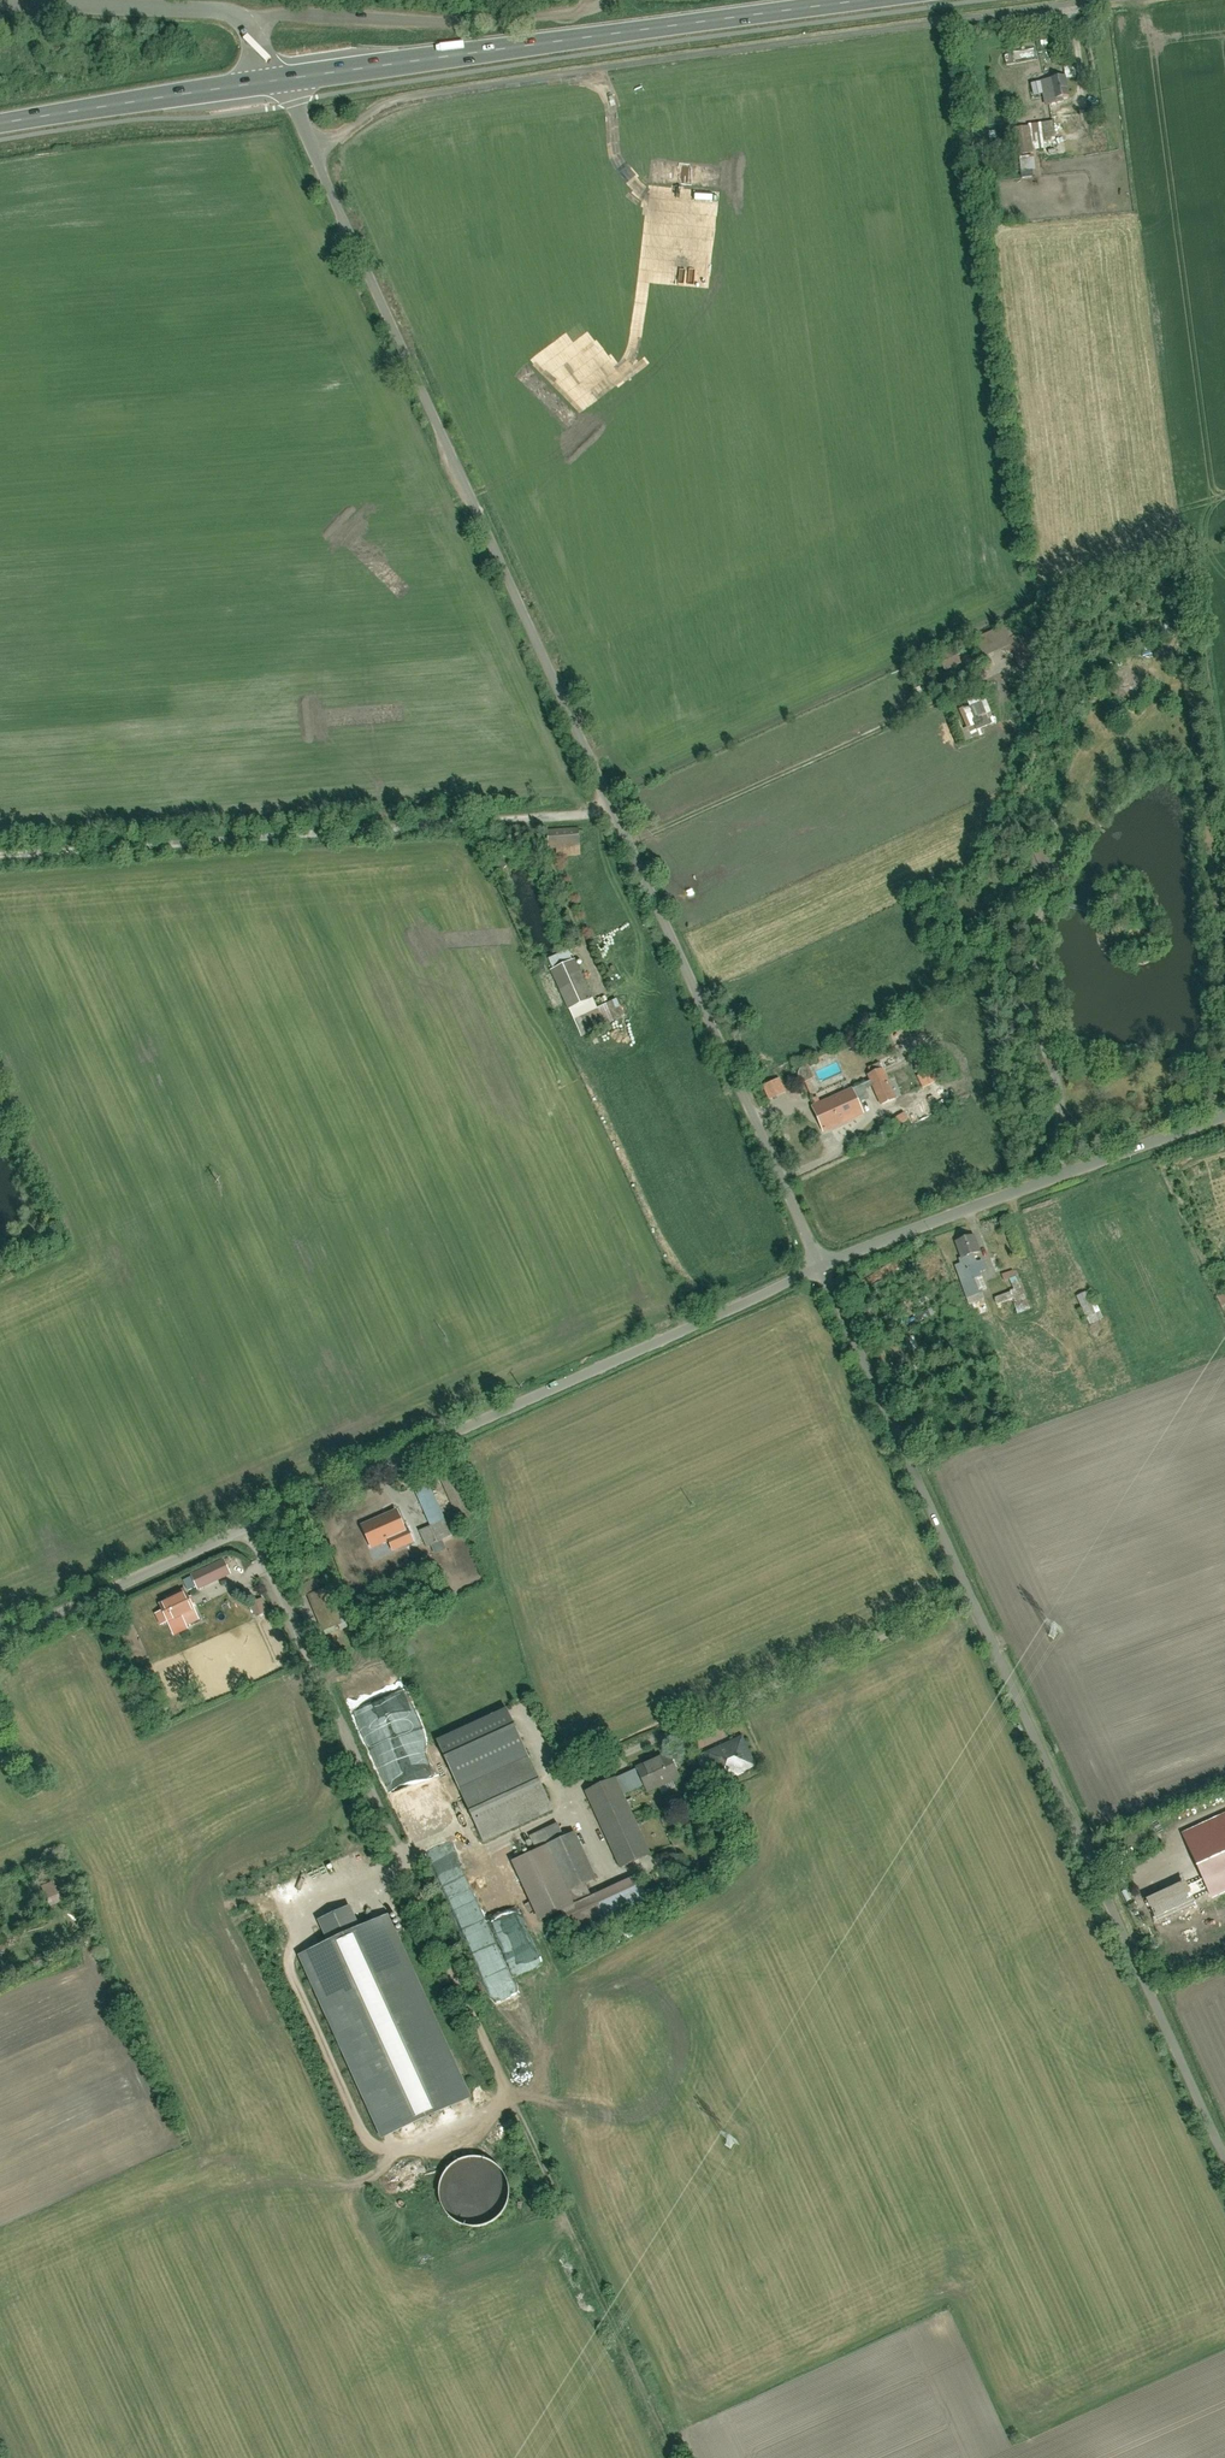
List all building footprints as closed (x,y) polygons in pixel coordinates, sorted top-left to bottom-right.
[(1066,75),(1040,80),(1045,104),(1063,100),(1062,94),(1069,93),(1066,75)] [(1043,138),(1055,136),(1053,120),(1040,122),(1043,138)] [(1032,149),(1044,147),(1043,138),(1040,122),(1028,124),(1028,125),(1032,149)] [(1028,125),(1014,128),(1018,153),(1032,151),(1032,149),(1028,125)] [(1032,157),(1018,158),(1018,170),(1033,169),(1032,157)] [(959,650),(942,659),(947,670),(965,662),(959,650)] [(986,699),(964,708),(973,729),(995,719),(986,699)] [(582,858),(579,835),(542,837),(546,858),(582,858)] [(566,1015),(596,1000),(573,957),(547,970),(566,1015)] [(809,1065),(798,1069),(803,1082),(814,1077),(809,1065)] [(883,1068),(868,1074),(880,1103),(895,1096),(883,1068)] [(779,1077),(762,1084),(768,1099),(785,1092),(779,1077)] [(851,1087),(812,1105),(824,1132),(863,1115),(851,1087)] [(906,1111),(892,1117),(896,1126),(910,1119),(906,1111)] [(974,1234),(956,1241),(962,1256),(973,1252),(980,1250),(974,1234)] [(958,1258),(964,1277),(980,1271),(987,1269),(983,1259),(976,1261),(973,1252),(962,1256),(958,1258)] [(1014,1270),(1002,1274),(1004,1280),(1016,1276),(1014,1270)] [(981,1290),(986,1288),(980,1271),(964,1277),(974,1303),(985,1299),(981,1290)] [(1089,1291),(1079,1295),(1089,1322),(1099,1318),(1089,1291)] [(410,1483),(427,1526),(417,1529),(424,1547),(431,1544),(433,1551),(443,1548),(440,1539),(449,1535),(426,1477),(410,1483)] [(394,1504),(358,1523),(370,1546),(381,1541),(389,1555),(414,1541),(394,1504)] [(455,1543),(450,1552),(458,1557),(464,1548),(455,1543)] [(219,1559),(188,1573),(196,1589),(227,1575),(219,1559)] [(185,1587),(154,1602),(157,1610),(150,1613),(157,1626),(165,1622),(172,1638),(202,1623),(185,1587)] [(256,1614),(267,1611),(263,1597),(252,1600),(256,1614)] [(506,1707),(436,1739),(483,1842),(553,1810),(506,1707)] [(756,1767),(742,1735),(705,1752),(719,1783),(756,1767)] [(647,1793),(680,1778),(668,1751),(635,1766),(647,1793)] [(651,1853),(616,1776),(584,1791),(620,1868),(651,1853)] [(1184,1834),(1204,1878),(1211,1892),(1212,1896),(1224,1890),(1224,1815),(1184,1834)] [(557,1824),(528,1833),(532,1845),(561,1836),(557,1824)] [(596,1878),(574,1832),(512,1860),(539,1919),(559,1909),(574,1903),(568,1891),(596,1878)] [(650,1905),(635,1874),(574,1903),(559,1909),(574,1940),(650,1905)] [(1204,1878),(1185,1886),(1192,1901),(1211,1892),(1204,1878)] [(1185,1886),(1183,1882),(1147,1899),(1157,1921),(1194,1904),(1192,1901),(1185,1886)] [(48,1883),(38,1887),(47,1907),(57,1903),(48,1883)] [(478,1898),(493,1935),(514,1927),(512,1921),(514,1920),(512,1914),(519,1911),(509,1886),(478,1898)] [(379,2138),(469,2097),(386,1914),(359,1926),(349,1904),(316,1919),(326,1940),(296,1954),(379,2138)] [(519,1952),(519,1957),(508,1958),(509,1966),(528,1964),(527,1952),(519,1952)] [(441,2208),(447,2217),(456,2223),(467,2227),(478,2227),(488,2223),(498,2216),(504,2205),(507,2194),(506,2182),(500,2171),(491,2163),(480,2158),(468,2157),(456,2160),(447,2167),(441,2176),(437,2186),(437,2197),(441,2208)]
